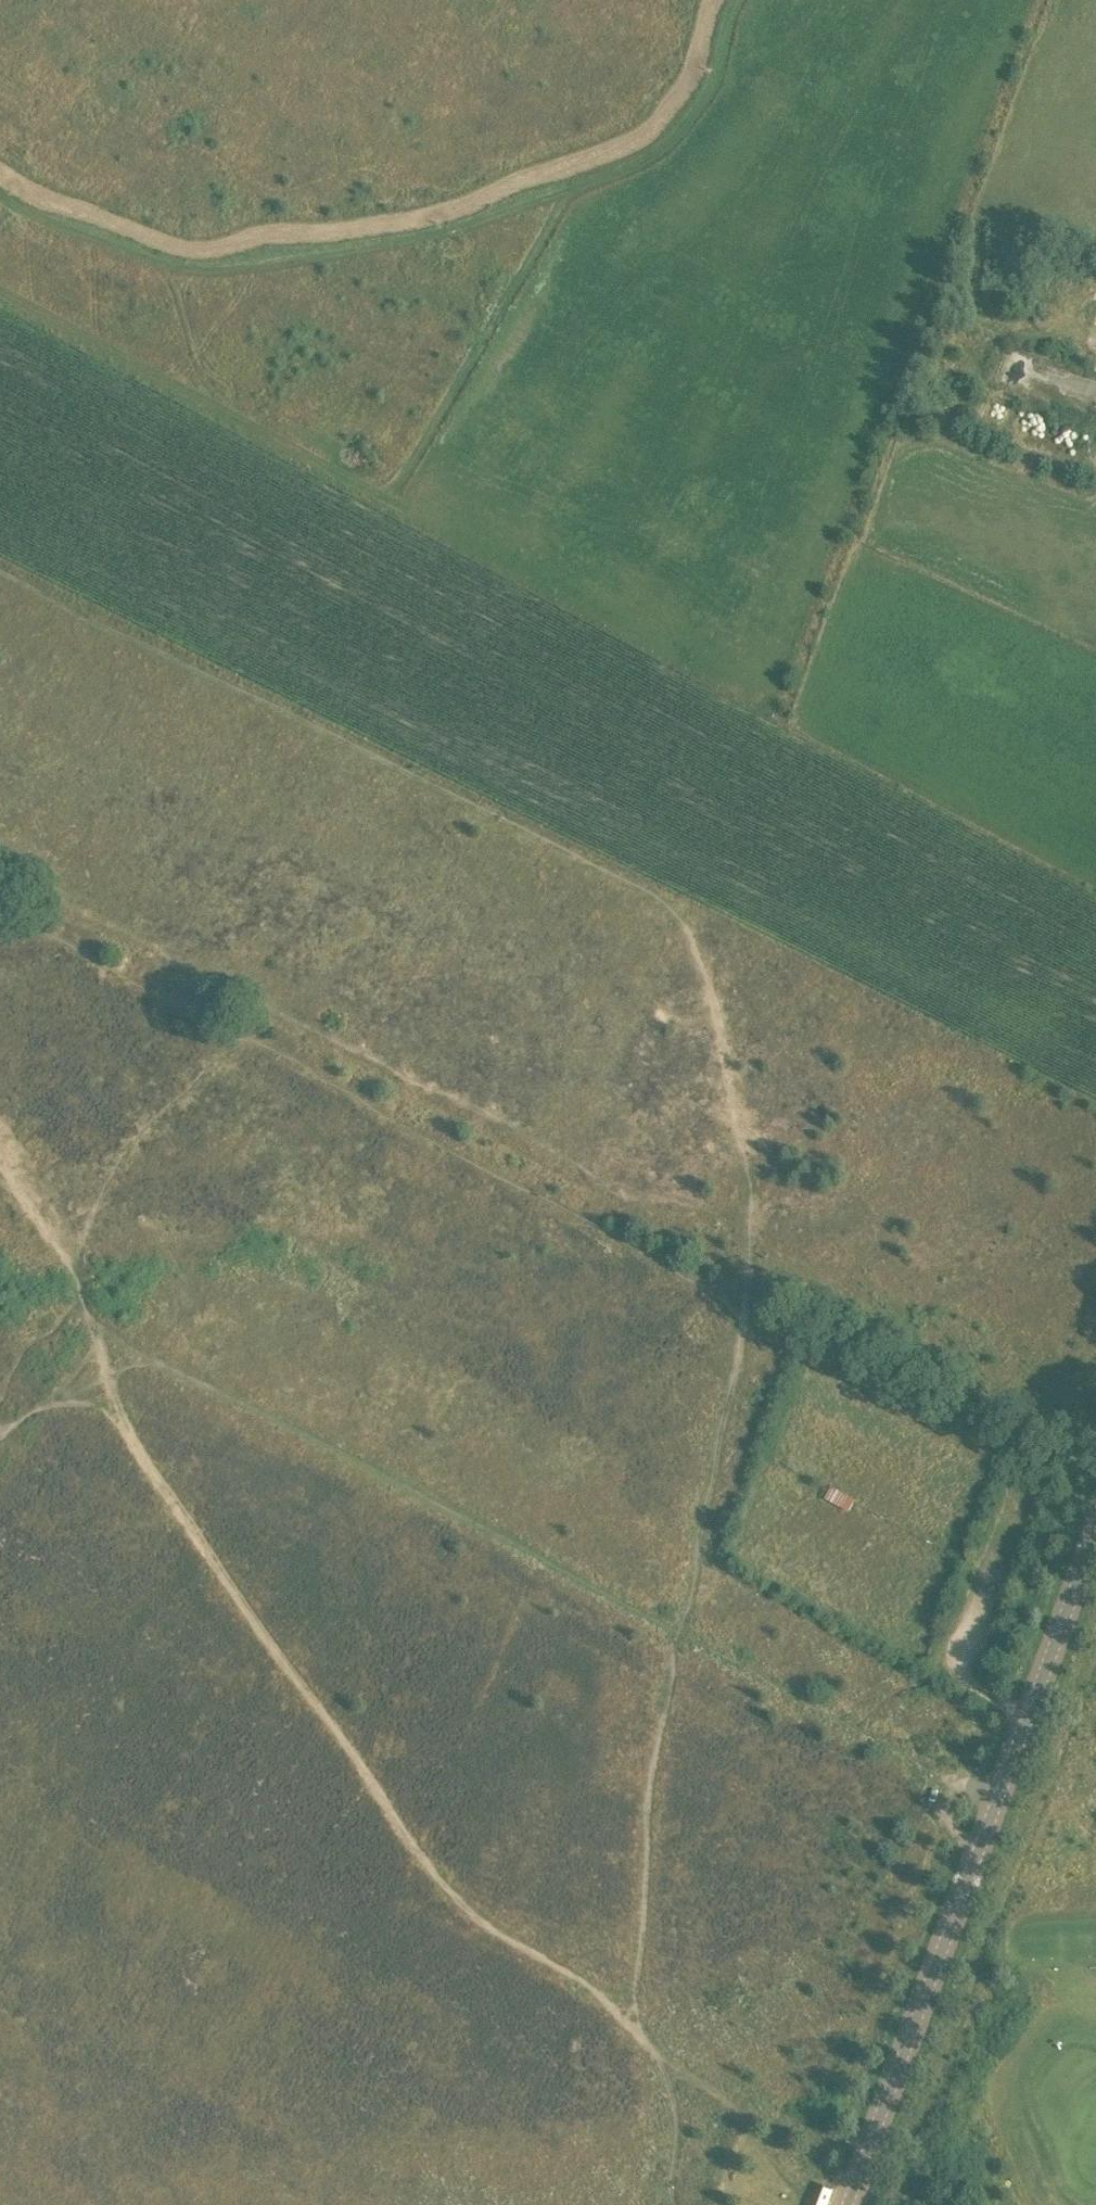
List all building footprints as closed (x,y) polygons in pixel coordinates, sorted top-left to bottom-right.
[(858,1498),(833,1485),(826,1498),(852,1511),(858,1498)]
